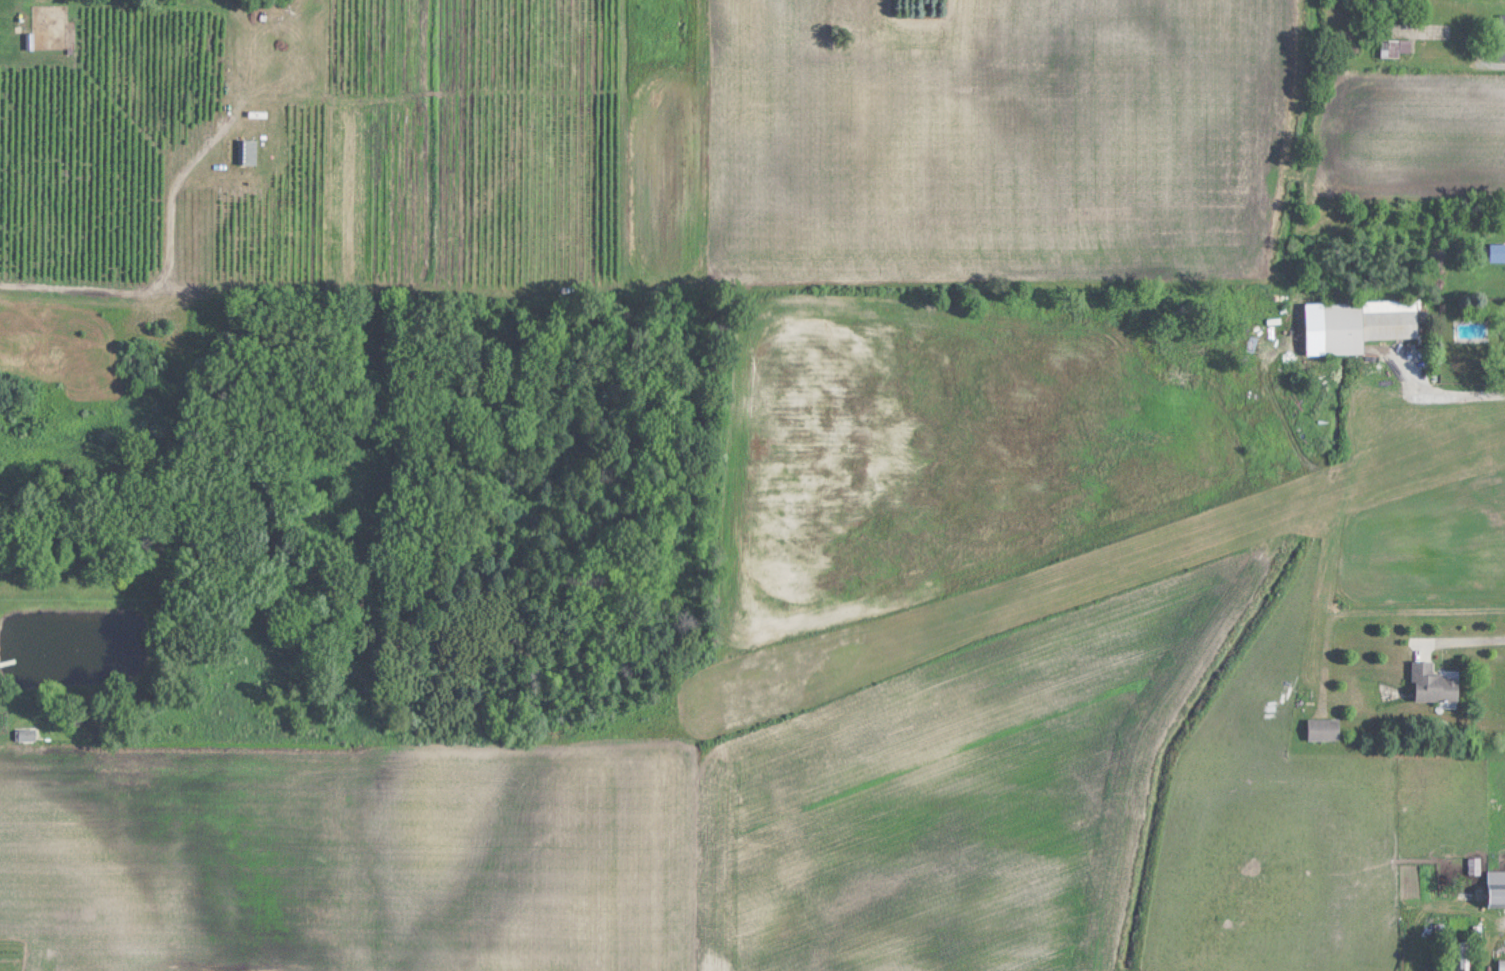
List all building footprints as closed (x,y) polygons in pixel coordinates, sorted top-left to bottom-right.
[(1381,56),(1411,56),(1411,39),(1381,39),(1381,56)] [(257,140),(238,140),(238,164),(257,164),(257,140)] [(1323,302),(1324,354),(1364,353),(1364,339),(1420,338),(1419,299),(1323,302)] [(1459,701),(1459,676),(1434,676),(1434,661),(1414,661),(1414,702),(1459,701)] [(1340,720),(1308,720),(1308,741),(1340,741),(1340,720)] [(19,742),(36,742),(36,732),(19,732),(19,742)] [(1504,907),(1504,870),(1489,870),(1489,907),(1504,907)] [(1475,969),(1475,939),(1456,939),(1456,969),(1475,969)]
